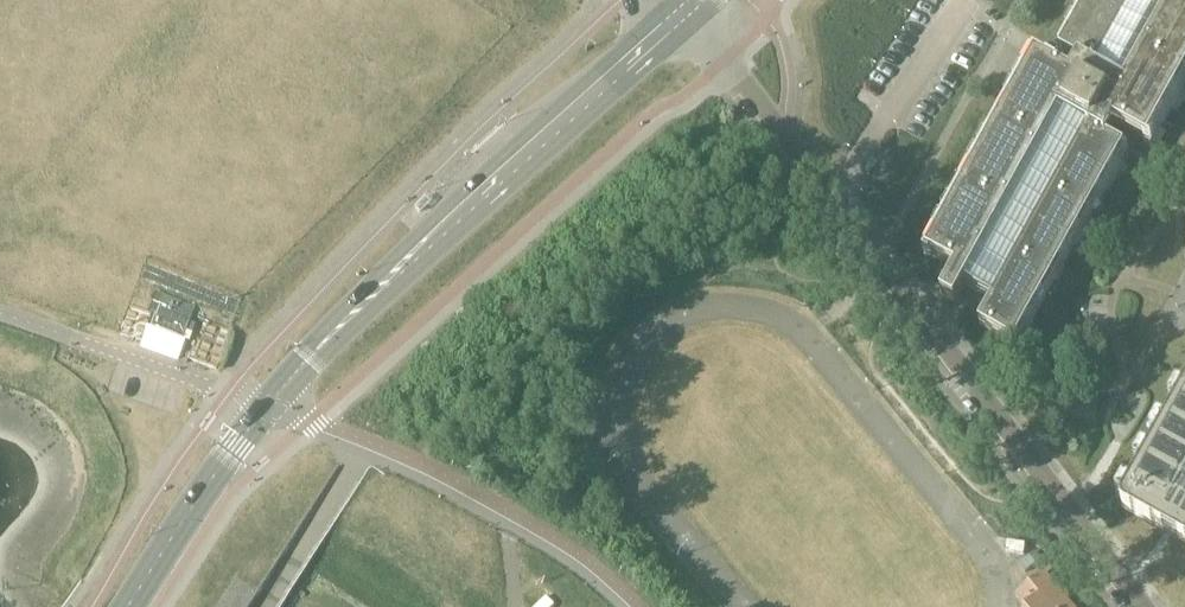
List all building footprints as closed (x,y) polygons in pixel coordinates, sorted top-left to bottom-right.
[(1078,62),(1097,73),(1138,0),(1094,0),(1092,4),(1089,2),(1070,36),(1072,38),(1063,54),(1078,62)] [(1112,124),(1146,143),(1155,127),(1158,128),(1177,94),(1174,93),(1184,73),(1184,0),(1182,0),(1112,124)] [(928,254),(957,270),(964,274),(1073,78),(1037,58),(928,254)] [(1113,164),(1122,148),(1089,129),(980,326),(1013,344),(1022,327),(1025,329),(1044,295),(1041,294),(1058,263),(1061,264),(1080,231),(1077,229),(1094,198),(1097,200),(1116,166),(1113,164)] [(150,312),(155,314),(150,327),(182,339),(186,330),(192,333),(195,324),(189,322),(193,313),(194,311),(195,307),(157,291),(150,312)] [(1123,502),(1122,508),(1126,512),(1184,545),(1184,391),(1123,502)] [(1043,572),(1016,594),(1026,606),(1072,606),(1043,572)]
